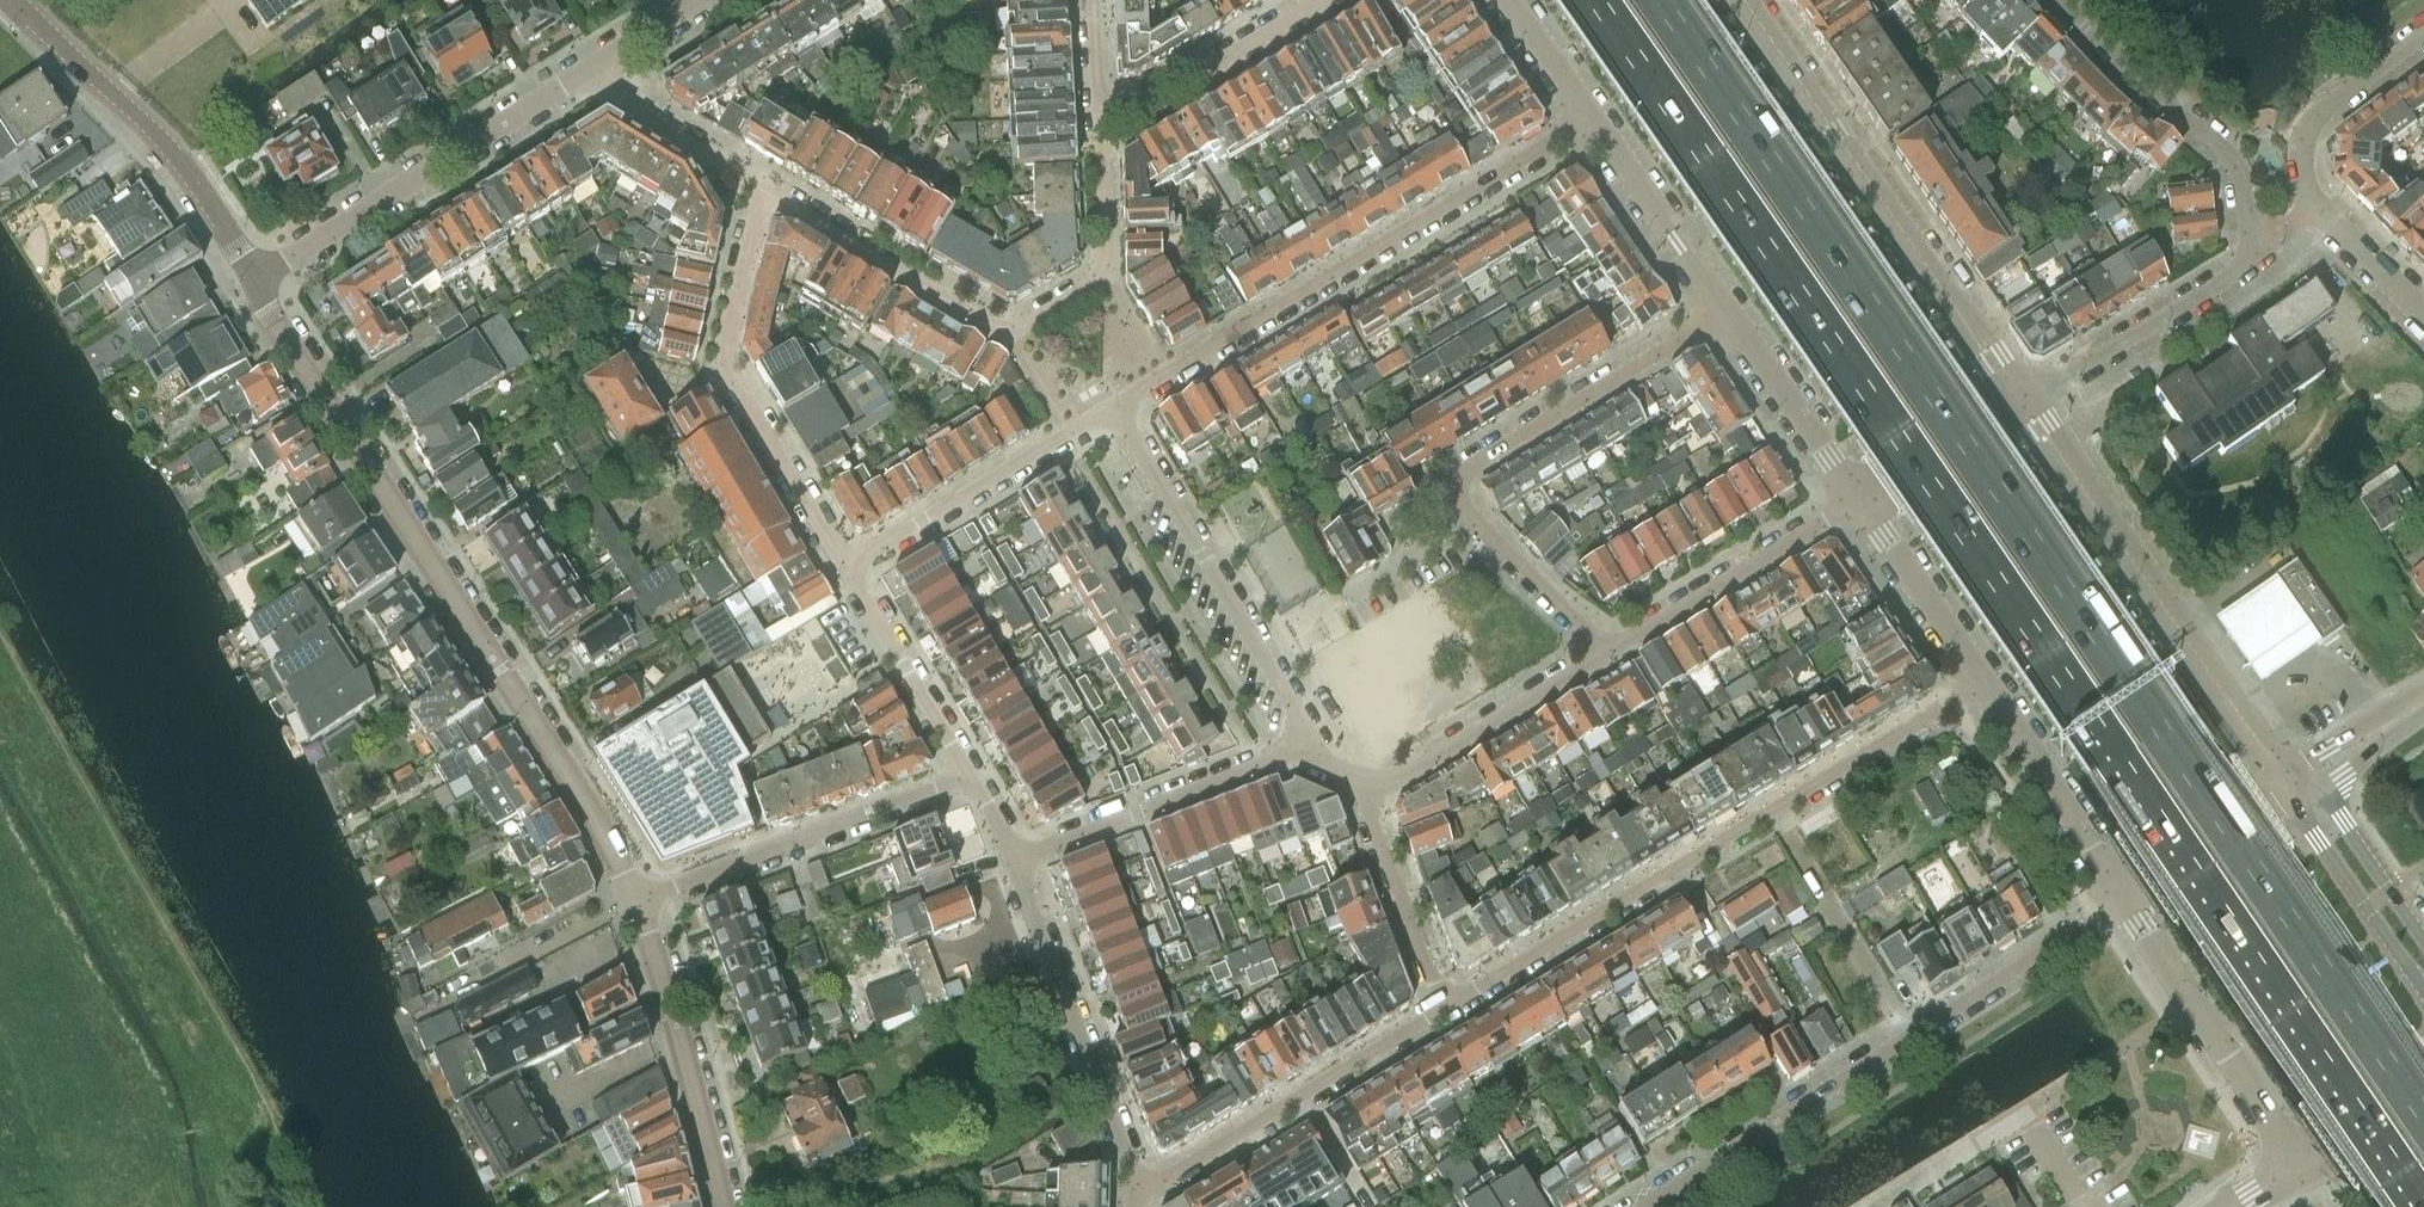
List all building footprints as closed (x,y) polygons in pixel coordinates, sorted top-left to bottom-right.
[(266,26),(302,0),(246,0),(266,26)] [(557,21),(544,0),(499,0),(519,31),(517,32),(519,35),(520,34),(525,42),(527,40),(533,41),(540,36),(542,31),(557,21)] [(789,2),(813,40),(835,26),(819,0),(793,0),(789,2)] [(835,26),(858,12),(850,0),(819,0),(835,26)] [(858,12),(877,0),(850,0),(858,12)] [(954,18),(960,3),(958,0),(950,0),(944,4),(954,18)] [(1005,8),(1065,4),(1065,0),(1005,0),(1005,8)] [(1153,13),(1152,0),(1112,0),(1114,33),(1147,32),(1147,31),(1146,13),(1153,13)] [(1208,0),(1183,0),(1184,2),(1187,7),(1172,16),(1175,21),(1189,45),(1223,24),(1208,0)] [(1235,0),(1208,0),(1223,24),(1243,13),(1235,0)] [(1261,0),(1235,0),(1243,13),(1262,1),(1261,0)] [(1402,13),(1421,0),(1393,0),(1402,13)] [(1402,13),(1416,33),(1462,1),(1461,0),(1421,0),(1402,13)] [(1698,20),(1685,0),(1566,0),(1611,66),(1624,84),(1636,102),(1643,112),(1655,130),(1662,140),(1673,157),(1680,167),(1691,183),(1698,193),(1705,203),(1786,147),(1698,20)] [(1797,13),(1816,0),(1788,0),(1797,13)] [(1797,13),(1811,33),(1858,0),(1857,0),(1816,0),(1797,13)] [(1858,0),(1811,33),(1825,53),(1868,24),(1872,21),(1858,0)] [(1878,4),(1885,13),(1902,0),(1884,0),(1878,4)] [(1982,0),(1943,0),(1945,4),(1959,19),(1982,0)] [(1959,19),(1978,40),(2022,1),(2021,0),(1982,0),(1959,19)] [(1462,1),(1416,33),(1429,52),(1476,21),(1462,1)] [(2024,3),(2022,1),(1978,40),(1997,61),(2009,49),(2040,19),(2032,11),(2033,8),(2028,3),(2024,3)] [(769,15),(767,16),(789,51),(791,54),(813,40),(789,2),(778,9),(775,8),(769,12),(769,15)] [(1065,4),(1005,8),(1006,17),(1012,17),(1013,30),(1066,27),(1065,4)] [(1369,4),(1349,16),(1378,65),(1399,52),(1388,34),(1383,26),(1378,17),(1369,4)] [(492,59),(483,44),(485,43),(476,29),(474,30),(467,20),(468,19),(461,8),(438,23),(473,78),(490,68),(486,63),(492,59)] [(1387,12),(1378,17),(1383,26),(1392,20),(1387,12)] [(752,25),(742,32),(764,68),(789,51),(767,16),(763,18),(759,18),(753,22),(752,25)] [(1349,16),(1330,27),(1359,76),(1378,65),(1349,16)] [(940,22),(929,29),(941,48),(947,34),(955,20),(952,17),(947,25),(940,22)] [(2042,18),(2040,19),(2009,49),(2018,58),(2020,56),(2034,71),(2062,44),(2061,43),(2064,40),(2042,18)] [(1392,20),(1383,26),(1388,34),(1397,29),(1392,20)] [(1148,70),(1189,45),(1175,21),(1150,36),(1147,32),(1148,70)] [(1476,21),(1429,52),(1443,72),(1489,40),(1476,21)] [(473,78),(438,23),(423,33),(429,42),(421,47),(429,59),(427,60),(436,74),(438,73),(447,88),(453,84),(456,89),(473,78)] [(1868,24),(1825,53),(1855,97),(1898,68),(1868,24)] [(1066,27),(1013,30),(1007,31),(1008,44),(1003,45),(1004,54),(1068,50),(1066,27)] [(1330,27),(1311,38),(1340,88),(1359,76),(1330,27)] [(718,46),(717,47),(739,83),(764,68),(742,32),(729,39),(725,39),(719,43),(718,46)] [(1148,70),(1147,32),(1114,33),(1116,67),(1120,67),(1120,77),(1136,77),(1148,70)] [(421,97),(406,72),(417,65),(400,39),(397,33),(386,40),(388,47),(395,65),(383,72),(386,76),(375,83),(398,118),(413,109),(410,104),(421,97)] [(1311,38),(1292,50),(1321,99),(1340,88),(1311,38)] [(1489,40),(1443,72),(1457,92),(1503,60),(1489,40)] [(1951,40),(1940,49),(1949,61),(1961,52),(1951,40)] [(2069,52),(2062,44),(2034,71),(2056,94),(2083,66),(2081,64),(2082,58),(2075,51),(2069,52)] [(701,57),(692,63),(714,99),(739,83),(717,47),(712,50),(709,49),(703,53),(701,57)] [(1068,50),(1004,54),(1005,62),(1009,62),(1010,75),(1069,71),(1068,50)] [(1292,50),(1273,61),(1302,111),(1321,99),(1292,50)] [(1503,60),(1457,92),(1471,112),(1516,81),(1503,60)] [(1273,61),(1253,73),(1283,122),(1302,111),(1273,61)] [(672,100),(698,115),(708,109),(705,105),(714,99),(692,63),(678,71),(675,71),(669,74),(668,78),(661,82),(672,100)] [(873,78),(876,80),(893,88),(895,85),(903,85),(891,66),(873,78)] [(2084,67),(2083,66),(2056,94),(2079,116),(2105,88),(2096,80),(2097,74),(2090,67),(2084,67)] [(1898,68),(1855,97),(1886,141),(1928,113),(1898,68)] [(1069,71),(1010,75),(1011,88),(1006,88),(1007,98),(1070,94),(1069,71)] [(1253,73),(1235,84),(1265,133),(1283,122),(1253,73)] [(0,101),(0,114),(8,127),(2,131),(15,151),(28,143),(34,146),(44,140),(43,133),(66,117),(65,116),(68,109),(60,98),(54,99),(38,76),(6,97),(0,101)] [(1980,77),(1968,88),(1987,109),(1988,110),(1999,99),(1980,77)] [(2397,97),(2420,128),(2423,125),(2423,85),(2423,84),(2422,85),(2418,80),(2417,81),(2412,79),(2404,85),(2405,90),(2397,97)] [(398,118),(375,83),(364,90),(361,86),(349,94),(336,80),(324,88),(340,114),(351,107),(367,132),(379,124),(382,129),(398,118)] [(1516,81),(1471,112),(1484,132),(1530,101),(1516,81)] [(803,103),(814,86),(807,82),(796,99),(803,103)] [(1235,84),(1215,96),(1244,145),(1265,133),(1235,84)] [(919,85),(903,85),(895,85),(893,88),(889,95),(909,107),(922,91),(919,85)] [(1952,132),(1987,109),(1968,88),(1966,86),(1935,108),(1952,132)] [(2112,96),(2105,88),(2079,116),(2102,138),(2128,110),(2127,109),(2125,108),(2125,102),(2118,95),(2112,96)] [(284,93),(295,112),(301,109),(289,90),(284,93)] [(1070,94),(1007,98),(1007,107),(1012,107),(1013,120),(1071,116),(1070,94)] [(1196,107),(1224,155),(1225,157),(1244,145),(1215,96),(1196,107)] [(2382,101),(2371,110),(2395,141),(2398,144),(2420,128),(2397,97),(2389,102),(2382,101)] [(767,99),(755,118),(740,141),(761,154),(787,112),(767,99)] [(1540,126),(1541,117),(1530,101),(1484,132),(1468,142),(1460,147),(1473,167),(1540,126)] [(731,102),(716,127),(729,135),(744,111),(731,102)] [(787,112),(761,154),(782,166),(812,118),(791,106),(787,112)] [(1196,107),(1174,120),(1200,162),(1212,155),(1216,161),(1224,155),(1196,107)] [(2135,110),(2128,110),(2102,138),(2099,140),(2115,154),(2116,152),(2126,160),(2131,154),(2150,130),(2143,124),(2143,117),(2135,110)] [(2336,136),(2344,147),(2385,150),(2395,141),(2371,110),(2336,136)] [(744,111),(729,135),(740,141),(755,118),(744,111)] [(605,114),(566,139),(587,171),(601,162),(601,161),(623,125),(605,114)] [(1355,114),(1338,124),(1346,139),(1364,129),(1355,114)] [(1071,116),(1013,120),(1014,133),(1009,133),(1009,142),(1073,138),(1071,116)] [(812,118),(782,166),(805,180),(835,132),(812,118)] [(2002,125),(2022,148),(2031,140),(2010,118),(2002,125)] [(284,144),(266,154),(274,166),(274,171),(278,178),(282,180),(283,182),(296,175),(307,193),(338,174),(316,139),(318,138),(317,136),(315,136),(304,119),(290,127),(292,131),(281,138),(284,144)] [(1174,120),(1156,131),(1184,179),(1194,173),(1191,168),(1200,162),(1174,120)] [(1925,126),(1891,149),(1973,268),(1984,284),(2025,256),(2021,250),(2025,247),(2016,233),(2011,236),(1987,202),(1992,198),(1985,187),(1995,180),(1987,168),(1976,174),(1966,160),(1961,164),(1932,121),(1925,126)] [(952,129),(960,142),(963,146),(976,145),(975,122),(951,123),(952,129)] [(1432,191),(1411,156),(1400,162),(1376,123),(1369,128),(1378,143),(1379,145),(1413,202),(1432,191)] [(1456,124),(1448,129),(1460,147),(1468,142),(1456,124)] [(642,137),(623,125),(601,161),(601,162),(620,173),(642,137)] [(1430,127),(1421,132),(1450,180),(1468,169),(1448,134),(1438,140),(1430,127)] [(2153,127),(2150,130),(2131,154),(2157,175),(2180,148),(2153,127)] [(1378,143),(1369,128),(1356,135),(1365,151),(1378,143)] [(1339,130),(1322,140),(1329,152),(1331,150),(1344,142),(1346,141),(1339,130)] [(1156,131),(1133,145),(1159,187),(1172,179),(1175,185),(1184,179),(1156,131)] [(835,132),(805,180),(827,194),(857,146),(835,132)] [(1450,180),(1421,132),(1413,137),(1421,150),(1411,156),(1432,191),(1450,180)] [(1356,135),(1348,140),(1357,155),(1365,151),(1356,135)] [(662,149),(642,137),(620,173),(640,185),(662,149)] [(1073,138),(1009,142),(1010,151),(1014,150),(1016,167),(1074,163),(1073,138)] [(91,155),(80,139),(57,154),(67,170),(91,155)] [(587,171),(566,139),(544,153),(570,193),(592,179),(589,175),(587,171)] [(969,157),(963,146),(960,142),(956,145),(949,155),(962,165),(969,157)] [(1344,142),(1331,150),(1338,162),(1351,154),(1344,142)] [(2076,166),(2053,142),(2034,160),(2057,185),(2076,166)] [(1121,157),(1123,205),(1149,203),(1149,193),(1159,187),(1133,145),(1125,150),(1127,153),(1121,157)] [(1413,202),(1379,145),(1371,150),(1376,159),(1384,172),(1375,178),(1396,213),(1413,202)] [(857,146),(827,194),(851,208),(881,160),(857,146)] [(2385,150),(2344,147),(2343,163),(2336,163),(2335,175),(2342,182),(2347,177),(2382,177),(2385,150)] [(680,160),(662,149),(640,185),(658,196),(680,160)] [(514,153),(512,154),(517,163),(519,162),(525,158),(519,150),(514,153)] [(544,153),(522,167),(551,212),(573,198),(570,193),(544,153)] [(1329,154),(1317,161),(1322,171),(1335,163),(1329,154)] [(680,160),(658,196),(656,199),(659,201),(653,211),(669,221),(676,211),(697,177),(690,166),(680,160)] [(881,160),(851,208),(878,225),(908,176),(881,160)] [(2127,162),(2105,189),(2110,193),(2116,186),(2119,188),(2135,168),(2127,162)] [(1033,169),(1035,194),(1076,191),(1075,166),(1033,169)] [(522,167),(500,181),(528,226),(551,212),(522,167)] [(1530,225),(1588,185),(1576,167),(1543,189),(1551,199),(1539,207),(1536,204),(1522,213),(1530,225)] [(1339,247),(1298,180),(1293,171),(1275,182),(1281,191),(1289,187),(1307,218),(1300,222),(1321,258),(1339,247)] [(1356,171),(1347,176),(1376,224),(1396,213),(1375,178),(1364,184),(1356,171)] [(1941,372),(1803,171),(1720,226),(1734,246),(1733,248),(1859,428),(1898,402),(1900,400),(1903,398),(1941,372)] [(1358,235),(1337,200),(1327,206),(1319,193),(1309,174),(1298,180),(1339,247),(1358,235)] [(908,176),(878,225),(901,238),(931,190),(908,176)] [(1376,224),(1347,176),(1339,181),(1347,194),(1337,200),(1358,235),(1376,224)] [(697,177),(676,211),(669,221),(689,233),(710,199),(697,177)] [(2347,177),(2342,182),(2376,217),(2404,198),(2382,177),(2347,177)] [(500,181),(478,194),(507,240),(528,226),(500,181)] [(101,183),(61,210),(74,230),(91,218),(117,256),(104,265),(112,278),(135,262),(131,255),(167,231),(168,232),(169,231),(139,186),(114,203),(101,183)] [(2165,189),(2169,217),(2211,212),(2210,201),(2213,197),(2212,188),(2208,185),(2208,183),(2165,189)] [(1588,185),(1530,225),(1535,233),(1561,215),(1567,225),(1601,202),(1588,185)] [(2421,186),(2404,198),(2376,217),(2399,240),(2423,216),(2423,189),(2421,186)] [(931,190),(901,238),(924,252),(953,203),(931,190)] [(2094,213),(2113,200),(2101,190),(2090,203),(2082,212),(2088,217),(2094,213)] [(1076,191),(1035,194),(1036,214),(1042,214),(1077,212),(1076,191)] [(2078,193),(2071,201),(2082,212),(2090,203),(2078,193)] [(478,194),(455,209),(486,258),(509,243),(507,240),(478,194)] [(619,216),(625,206),(611,198),(605,208),(619,216)] [(710,199),(689,233),(674,258),(677,259),(712,267),(723,219),(710,199)] [(2121,213),(2113,200),(2094,213),(2101,225),(2121,213)] [(1149,203),(1123,205),(1124,230),(1180,227),(1180,217),(1173,218),(1172,201),(1149,203)] [(1552,261),(1612,220),(1600,203),(1601,203),(1601,202),(1567,225),(1574,235),(1562,243),(1555,232),(1540,243),(1552,261)] [(1321,258),(1300,222),(1291,228),(1289,229),(1274,204),(1267,209),(1274,221),(1302,269),(1321,258)] [(951,217),(928,255),(950,268),(985,210),(977,205),(971,215),(970,217),(965,225),(951,217)] [(2127,211),(2137,228),(2144,224),(2134,206),(2127,211)] [(455,209),(433,223),(464,272),(486,258),(455,209)] [(1001,256),(987,247),(991,241),(997,230),(985,210),(950,268),(967,279),(1006,303),(1014,302),(1033,291),(1032,289),(1031,289),(1009,251),(1001,256)] [(1077,212),(1042,214),(1043,230),(1032,237),(1055,274),(1056,274),(1057,276),(1077,264),(1080,258),(1077,212)] [(1230,212),(1221,218),(1227,228),(1236,222),(1230,212)] [(1517,212),(1492,226),(1510,255),(1534,241),(1517,212)] [(2211,212),(2169,217),(2174,249),(2216,243),(2215,239),(2218,235),(2217,227),(2213,224),(2211,212)] [(1246,303),(1266,291),(1230,232),(1227,228),(1221,218),(1220,216),(1197,229),(1205,243),(1219,234),(1235,262),(1224,269),(1246,303)] [(2399,240),(2415,256),(2423,247),(2423,216),(2399,240)] [(595,225),(602,238),(618,230),(611,217),(595,225)] [(828,249),(779,220),(776,218),(771,221),(770,224),(765,248),(787,253),(801,263),(815,271),(828,249)] [(2155,218),(2144,224),(2137,228),(2143,239),(2144,239),(2146,241),(2154,242),(2160,239),(2155,218)] [(1593,260),(1624,238),(1612,220),(1552,261),(1548,264),(1555,275),(1565,269),(1563,266),(1586,251),(1592,259),(1593,260)] [(1302,269),(1274,221),(1265,225),(1273,239),(1263,245),(1284,280),(1302,269)] [(464,272),(433,223),(410,237),(435,278),(441,286),(464,272)] [(1492,226),(1469,240),(1487,270),(1510,255),(1492,226)] [(1284,280),(1263,245),(1254,250),(1240,227),(1230,232),(1266,291),(1284,280)] [(1179,229),(1184,243),(1198,237),(1194,228),(1179,229)] [(649,254),(657,240),(657,238),(641,229),(628,250),(649,254)] [(106,282),(103,284),(110,295),(119,309),(133,300),(138,297),(191,265),(201,258),(183,231),(172,238),(172,237),(135,262),(112,278),(106,282)] [(2073,231),(2048,245),(2056,259),(2081,244),(2073,231)] [(1161,232),(1124,235),(1126,287),(1135,282),(1130,275),(1162,256),(1162,255),(1161,232)] [(435,278),(410,237),(387,252),(422,308),(430,303),(420,287),(435,278)] [(1055,274),(1032,237),(1009,251),(1031,289),(1032,289),(1042,282),(1047,282),(1052,279),(1054,275),(1055,274)] [(1584,292),(1636,256),(1624,238),(1593,260),(1592,259),(1599,270),(1586,279),(1585,278),(1574,284),(1580,294),(1582,293),(1584,292)] [(2166,276),(2146,241),(2144,239),(2143,239),(2121,254),(2143,291),(2151,286),(2157,287),(2163,283),(2165,278),(2166,276)] [(675,251),(657,240),(649,254),(671,259),(675,251)] [(1469,240),(1444,255),(1462,285),(1487,270),(1469,240)] [(599,245),(595,263),(614,267),(618,249),(599,245)] [(2415,256),(2423,266),(2423,247),(2415,256)] [(781,282),(787,253),(765,248),(758,276),(781,282)] [(821,307),(848,261),(828,249),(815,271),(803,291),(798,299),(807,304),(810,300),(821,307)] [(422,308),(387,252),(363,267),(392,314),(398,309),(403,316),(418,307),(420,309),(422,308)] [(2143,291),(2121,254),(2098,268),(2119,305),(2127,300),(2133,301),(2139,297),(2141,292),(2143,291)] [(634,265),(632,274),(650,279),(707,292),(712,267),(673,259),(671,259),(654,255),(651,269),(634,265)] [(1444,255),(1420,269),(1439,299),(1462,285),(1444,255)] [(1135,282),(1126,287),(1137,305),(1173,282),(1174,282),(1174,281),(1181,277),(1170,260),(1165,262),(1162,256),(1130,275),(1135,282)] [(1616,295),(1648,273),(1636,256),(1584,292),(1582,293),(1591,306),(1601,300),(1598,295),(1611,286),(1616,295)] [(2119,305),(2098,268),(2092,259),(2068,273),(2074,283),(2096,319),(2103,315),(2109,316),(2115,312),(2117,307),(2119,305)] [(842,319),(869,274),(848,261),(821,307),(818,310),(827,316),(829,311),(842,319)] [(128,313),(126,322),(131,331),(139,333),(146,329),(153,341),(155,339),(164,354),(221,321),(209,302),(206,304),(201,295),(204,294),(203,292),(206,290),(191,265),(138,297),(141,302),(143,304),(128,313)] [(392,314),(363,267),(344,279),(348,284),(332,294),(349,319),(367,307),(374,317),(379,314),(389,329),(397,324),(391,314),(392,314)] [(57,295),(55,304),(61,312),(103,284),(106,282),(99,268),(57,295)] [(581,299),(561,269),(528,291),(536,303),(530,307),(542,325),(581,299)] [(1439,299),(1420,269),(1396,284),(1414,314),(1439,299)] [(1995,294),(2014,281),(2006,269),(1987,282),(1995,294)] [(1648,273),(1616,295),(1624,306),(1601,321),(1606,328),(1614,322),(1616,324),(1617,324),(1663,293),(1649,273),(1648,273)] [(889,286),(869,274),(842,319),(839,323),(847,328),(850,324),(862,331),(889,286)] [(778,296),(781,282),(758,276),(751,308),(774,314),(776,307),(784,308),(786,297),(778,296)] [(650,279),(644,302),(652,304),(701,315),(707,292),(650,279)] [(1497,290),(1500,295),(1506,304),(1524,293),(1516,279),(1497,290)] [(1518,311),(1562,285),(1558,279),(1514,305),(1518,311)] [(1173,282),(1137,305),(1151,329),(1189,306),(1173,282)] [(2262,319),(2257,323),(2275,349),(2280,346),(2281,347),(2333,311),(2312,282),(2260,318),(2262,319)] [(1210,293),(1225,315),(1242,305),(1227,283),(1210,293)] [(2096,319),(2074,283),(2047,300),(2068,336),(2070,335),(2080,329),(2085,330),(2092,326),(2094,321),(2096,319)] [(1396,284),(1371,299),(1390,329),(1414,314),(1396,284)] [(915,302),(892,288),(870,326),(893,339),(915,302)] [(1640,331),(1669,313),(1675,310),(1663,293),(1617,324),(1616,324),(1607,330),(1613,340),(1624,334),(1622,331),(1635,323),(1640,331)] [(1481,319),(1506,304),(1500,295),(1475,310),(1481,319)] [(1371,299),(1346,314),(1364,344),(1390,329),(1371,299)] [(2030,318),(2014,328),(2032,354),(2038,356),(2051,348),(2055,348),(2063,343),(2065,340),(2068,336),(2047,300),(2026,313),(2030,318)] [(938,316),(915,302),(893,339),(916,353),(938,316)] [(472,309),(460,316),(452,303),(428,319),(445,344),(481,321),(472,309)] [(652,304),(647,327),(696,338),(701,315),(652,304)] [(1352,334),(1341,317),(1334,304),(1311,318),(1329,348),(1335,358),(1346,352),(1340,342),(1352,334)] [(1189,306),(1151,329),(1160,343),(1166,340),(1171,348),(1203,328),(1189,306)] [(397,323),(397,324),(389,329),(379,314),(374,317),(367,307),(349,319),(359,335),(355,338),(367,356),(383,346),(387,351),(407,339),(397,323)] [(774,314),(751,308),(744,337),(767,343),(774,314)] [(1489,329),(1511,316),(1507,309),(1485,323),(1489,329)] [(1607,350),(1586,314),(1566,326),(1561,318),(1557,320),(1562,329),(1583,364),(1607,350)] [(960,329),(938,316),(916,353),(938,366),(960,329)] [(474,396),(510,373),(527,363),(528,362),(499,318),(387,388),(386,387),(384,389),(391,400),(389,401),(390,403),(392,402),(404,421),(403,422),(404,424),(406,423),(412,432),(410,433),(411,434),(412,434),(449,411),(452,410),(474,396)] [(1329,348),(1311,318),(1287,333),(1305,363),(1329,348)] [(164,354),(148,363),(159,383),(172,405),(200,389),(205,398),(207,401),(211,399),(216,396),(220,394),(237,384),(253,374),(252,374),(221,321),(164,354)] [(2275,349),(2257,323),(2256,321),(2227,341),(2236,353),(2191,384),(2183,372),(2154,392),(2180,430),(2162,443),(2182,472),(2216,448),(2221,455),(2291,406),(2287,399),(2321,376),(2301,347),(2282,360),(2275,349)] [(1433,348),(1459,333),(1455,327),(1453,323),(1427,339),(1433,348)] [(1496,343),(1489,329),(1485,323),(1460,337),(1471,357),(1496,343)] [(642,326),(637,350),(691,362),(696,338),(647,327),(642,326)] [(983,344),(960,329),(938,366),(962,380),(983,344)] [(1583,364),(1562,329),(1534,345),(1556,381),(1583,364)] [(1305,363),(1287,333),(1261,348),(1280,379),(1305,363)] [(767,343),(744,337),(741,348),(753,368),(774,355),(767,344),(767,343)] [(766,388),(809,362),(815,358),(809,349),(803,352),(797,342),(774,355),(753,368),(766,388)] [(1400,347),(1409,362),(1418,356),(1409,342),(1400,347)] [(1451,343),(1434,353),(1444,370),(1461,359),(1451,343)] [(1556,381),(1534,345),(1509,360),(1531,396),(1556,381)] [(892,393),(884,377),(881,373),(878,369),(875,365),(872,361),(868,358),(864,355),(860,352),(856,350),(852,347),(846,356),(861,365),(861,366),(874,382),(877,385),(885,401),(883,402),(880,397),(863,407),(868,416),(848,427),(836,434),(843,445),(897,412),(894,408),(902,403),(892,393)] [(988,389),(1008,358),(989,347),(964,388),(973,393),(979,383),(988,389)] [(1280,379),(1261,348),(1235,364),(1236,367),(1254,394),(1265,388),(1270,395),(1282,388),(1278,380),(1280,379)] [(1701,348),(1668,369),(1676,379),(1664,388),(1669,396),(1714,367),(1704,353),(1701,348)] [(1380,379),(1409,362),(1401,350),(1373,367),(1380,379)] [(1531,396),(1509,360),(1483,376),(1504,412),(1531,396)] [(659,420),(622,361),(585,386),(622,445),(659,420)] [(781,413),(824,387),(809,362),(766,388),(781,413)] [(237,384),(220,394),(233,418),(251,408),(257,418),(287,401),(285,398),(286,394),(282,388),(279,387),(267,366),(252,374),(253,374),(237,384)] [(861,366),(841,377),(851,395),(874,382),(861,366)] [(1714,367),(1669,396),(1675,405),(1688,396),(1694,406),(1726,385),(1714,367)] [(1256,408),(1233,369),(1223,375),(1220,373),(1211,379),(1211,382),(1208,384),(1232,423),(1248,413),(1253,422),(1261,417),(1256,408)] [(1354,395),(1379,380),(1374,370),(1348,385),(1354,395)] [(1408,378),(1404,371),(1360,398),(1364,404),(1408,378)] [(1483,376),(1457,391),(1479,427),(1504,412),(1483,376)] [(1645,382),(1635,389),(1645,403),(1656,396),(1645,382)] [(1204,384),(1181,397),(1207,441),(1221,433),(1217,425),(1226,420),(1204,384)] [(1346,384),(1334,391),(1340,401),(1352,394),(1346,384)] [(1726,385),(1694,406),(1701,415),(1688,423),(1694,432),(1738,403),(1726,385)] [(947,386),(934,398),(940,404),(952,396),(965,404),(969,395),(957,388),(955,391),(947,386)] [(793,432),(835,406),(824,387),(781,413),(793,432)] [(578,391),(566,399),(583,424),(595,417),(578,391)] [(805,553),(727,423),(720,411),(718,411),(707,391),(668,414),(683,440),(687,437),(692,445),(680,452),(757,581),(766,576),(805,553)] [(1479,427),(1457,391),(1431,407),(1453,443),(1479,427)] [(1645,422),(1627,393),(1607,405),(1625,435),(1639,426),(1645,422)] [(1006,397),(980,412),(1002,449),(1027,434),(1006,397)] [(1207,441),(1181,397),(1158,411),(1180,447),(1187,443),(1191,451),(1207,441)] [(1750,420),(1738,403),(1694,432),(1700,440),(1712,432),(1719,441),(1728,435),(1740,427),(1750,420)] [(1340,405),(1331,410),(1339,426),(1349,421),(1340,405)] [(1607,405),(1586,418),(1604,448),(1625,435),(1607,405)] [(836,434),(848,427),(835,406),(793,432),(806,453),(836,434)] [(1453,443),(1431,407),(1405,422),(1427,459),(1453,443)] [(1002,449),(980,412),(975,409),(958,419),(983,460),(1002,449)] [(461,430),(449,411),(412,434),(415,439),(413,447),(432,476),(479,446),(467,427),(461,430)] [(1329,414),(1307,425),(1314,438),(1319,435),(1325,432),(1336,426),(1329,414)] [(1586,418),(1565,431),(1583,461),(1604,448),(1586,418)] [(297,419),(248,450),(263,475),(281,465),(313,445),(297,419)] [(983,460),(958,419),(947,426),(938,431),(963,472),(983,460)] [(1427,459),(1405,422),(1379,438),(1380,440),(1401,475),(1427,459)] [(1740,427),(1728,435),(1735,447),(1745,464),(1746,464),(1748,462),(1755,458),(1752,452),(1753,451),(1754,451),(1740,427)] [(963,472),(938,431),(937,431),(935,428),(915,439),(923,453),(942,485),(963,472)] [(1401,475),(1380,440),(1378,442),(1372,430),(1364,435),(1370,447),(1371,446),(1376,455),(1365,462),(1393,508),(1413,496),(1400,475),(1401,475)] [(1565,431),(1544,444),(1562,473),(1583,461),(1565,431)] [(850,473),(842,459),(842,458),(848,454),(843,445),(836,434),(806,453),(826,487),(850,473)] [(1728,435),(1719,441),(1726,453),(1726,452),(1735,447),(1728,435)] [(486,477),(480,467),(500,454),(493,442),(434,480),(450,504),(487,480),(486,477)] [(1795,485),(1766,443),(1754,451),(1753,451),(1752,452),(1755,458),(1748,462),(1771,500),(1795,485)] [(1544,444),(1523,457),(1541,486),(1562,473),(1544,444)] [(313,445),(281,465),(295,489),(284,495),(293,509),(335,481),(326,468),(327,467),(313,445)] [(1676,464),(1688,456),(1681,446),(1670,453),(1671,455),(1676,464)] [(905,450),(896,455),(921,497),(942,485),(923,453),(911,460),(905,450)] [(2364,455),(2369,463),(2376,458),(2371,450),(2364,455)] [(921,497),(896,455),(886,461),(876,467),(881,477),(901,509),(921,497)] [(1658,476),(1676,464),(1671,455),(1646,471),(1651,479),(1658,476)] [(219,456),(194,472),(202,484),(226,469),(219,457),(219,456)] [(1691,456),(1682,462),(1694,480),(1703,474),(1691,456)] [(1523,457),(1502,469),(1520,499),(1541,486),(1523,457)] [(1393,508),(1365,462),(1353,469),(1347,460),(1338,466),(1346,480),(1357,498),(1371,521),(1393,508)] [(1771,500),(1748,462),(1746,464),(1745,464),(1725,477),(1747,514),(1771,500)] [(2409,514),(2399,497),(2410,490),(2394,466),(2355,492),(2362,502),(2382,531),(2409,514)] [(901,509),(881,477),(870,484),(860,467),(850,473),(880,522),(901,509)] [(1651,479),(1646,471),(1644,468),(1623,481),(1629,492),(1634,489),(1651,479)] [(1502,469),(1484,480),(1478,483),(1482,489),(1497,513),(1520,499),(1502,469)] [(649,581),(596,497),(581,472),(565,483),(573,496),(563,503),(578,525),(588,519),(607,550),(597,556),(612,581),(623,575),(633,590),(633,591),(649,581)] [(1056,472),(1016,496),(1030,519),(1070,495),(1056,472)] [(880,522),(850,473),(826,487),(852,531),(861,533),(880,522)] [(2157,687),(2010,473),(1972,499),(1970,501),(1967,503),(1928,529),(1992,622),(2042,695),(2081,755),(2121,727),(2124,725),(2126,724),(2164,697),(2157,687)] [(501,476),(489,483),(452,507),(466,531),(506,505),(499,494),(509,488),(501,476)] [(1658,476),(1651,479),(1634,489),(1642,502),(1665,487),(1658,476)] [(1747,514),(1725,477),(1701,491),(1723,529),(1747,514)] [(1355,498),(1344,481),(1328,490),(1338,508),(1355,498)] [(1629,492),(1623,481),(1601,494),(1608,505),(1610,503),(1629,492)] [(1596,484),(1590,488),(1574,497),(1558,507),(1566,516),(1600,491),(1596,484)] [(341,489),(340,490),(316,506),(314,505),(298,515),(310,534),(303,538),(314,555),(297,566),(305,580),(348,552),(348,551),(340,540),(364,523),(341,489)] [(1618,516),(1642,502),(1634,489),(1629,492),(1610,503),(1618,516)] [(1723,529),(1701,491),(1677,506),(1699,543),(1723,529)] [(1070,495),(1030,519),(1043,541),(1083,517),(1070,495)] [(1322,536),(1348,580),(1383,559),(1385,558),(1386,558),(1387,557),(1389,555),(1389,554),(1389,552),(1389,551),(1389,550),(1389,549),(1388,548),(1387,546),(1386,545),(1386,546),(1371,521),(1357,498),(1347,504),(1354,517),(1322,536)] [(1573,543),(1584,536),(1577,524),(1575,526),(1566,516),(1558,507),(1557,506),(1547,515),(1546,514),(1521,539),(1541,559),(1552,569),(1574,549),(1570,545),(1573,543)] [(1699,543),(1677,506),(1654,520),(1676,557),(1699,543)] [(503,564),(547,536),(537,519),(530,509),(486,537),(492,548),(492,552),(496,560),(501,561),(503,564)] [(1604,529),(1594,513),(1586,518),(1593,530),(1596,534),(1604,529)] [(996,530),(987,515),(978,520),(987,536),(996,530)] [(1083,517),(1043,541),(1057,563),(1096,539),(1083,517)] [(1676,557),(1654,520),(1630,534),(1652,572),(1676,557)] [(972,524),(970,525),(962,530),(972,545),(981,539),(972,524)] [(1652,572),(1630,534),(1615,543),(1611,537),(1601,543),(1606,550),(1628,586),(1638,580),(1641,581),(1648,577),(1649,574),(1652,572)] [(371,536),(348,551),(348,552),(305,580),(298,585),(300,589),(303,588),(323,619),(395,572),(371,536)] [(518,593),(565,562),(547,536),(503,564),(508,573),(507,577),(512,585),(517,586),(518,588),(517,593),(518,593)] [(945,539),(892,570),(905,592),(945,568),(957,560),(945,539)] [(1096,539),(1057,563),(1070,585),(1110,561),(1096,539)] [(1827,540),(1802,555),(1826,594),(1836,588),(1845,602),(1866,588),(1834,542),(1827,540)] [(225,579),(258,560),(248,544),(216,562),(225,579)] [(1005,544),(995,550),(1004,564),(1014,559),(1005,544)] [(1628,586),(1606,550),(1579,565),(1601,602),(1628,586)] [(978,557),(987,571),(997,566),(988,551),(978,557)] [(831,596),(805,553),(766,576),(783,606),(779,608),(781,611),(787,622),(831,596)] [(1802,555),(1780,569),(1804,608),(1826,594),(1802,555)] [(1014,559),(1004,564),(1013,579),(1023,574),(1014,559)] [(2339,631),(2340,633),(2343,631),(2293,559),(2290,561),(2291,563),(2273,576),(2271,574),(2268,576),(2270,579),(2272,578),(2318,644),(2316,645),(2318,648),(2321,646),(2320,644),(2339,631)] [(1110,561),(1070,585),(1083,607),(1123,583),(1110,561)] [(534,614),(579,585),(572,574),(565,562),(518,593),(522,600),(526,601),(534,613),(534,614)] [(716,562),(694,576),(713,603),(734,589),(716,562)] [(997,566),(987,571),(996,586),(1005,580),(997,566)] [(2401,589),(2386,566),(2378,572),(2393,595),(2401,589)] [(2423,596),(2423,566),(2410,575),(2423,596)] [(662,591),(676,582),(667,568),(649,581),(633,591),(633,590),(610,605),(615,613),(616,613),(617,614),(654,589),(659,586),(662,591)] [(945,568),(905,592),(918,613),(958,589),(945,568)] [(1780,569),(1757,583),(1781,621),(1804,608),(1780,569)] [(773,610),(781,611),(779,608),(783,606),(766,576),(757,581),(721,604),(751,653),(752,655),(768,645),(748,610),(767,599),(773,610)] [(2275,576),(2216,616),(2262,684),(2322,644),(2275,576)] [(431,623),(404,583),(364,610),(378,632),(374,635),(375,638),(372,640),(382,656),(431,624),(431,623)] [(1123,583),(1083,607),(1097,630),(1136,606),(1123,583)] [(1757,583),(1735,596),(1759,635),(1781,621),(1757,583)] [(549,637),(593,608),(588,598),(579,585),(534,614),(533,617),(538,625),(542,626),(549,637)] [(654,589),(617,614),(625,627),(633,639),(645,631),(637,618),(667,599),(662,591),(659,586),(654,589)] [(349,655),(323,619),(303,588),(300,589),(248,623),(269,667),(268,667),(296,714),(296,713),(308,706),(360,671),(349,655)] [(1031,588),(1022,594),(1031,609),(1040,603),(1031,588)] [(1880,608),(1866,588),(1845,602),(1837,607),(1839,611),(1850,629),(1880,608)] [(958,589),(918,613),(930,634),(970,610),(958,589)] [(1003,599),(1012,613),(1022,607),(1013,593),(1003,599)] [(1735,596),(1712,610),(1736,649),(1759,635),(1735,596)] [(2417,620),(2402,597),(2393,602),(2408,625),(2408,626),(2423,650),(2423,615),(2417,620)] [(1049,618),(1040,603),(1031,609),(1040,624),(1049,618)] [(721,604),(690,623),(720,672),(751,653),(721,604)] [(1136,606),(1097,630),(1110,651),(1149,628),(1136,606)] [(1022,607),(1012,613),(1021,627),(1030,622),(1022,607)] [(1849,657),(1893,628),(1880,608),(1850,629),(1843,633),(1851,646),(1845,651),(1849,657)] [(970,610),(930,634),(943,655),(983,631),(970,610)] [(1712,610),(1684,627),(1707,665),(1732,650),(1736,649),(1712,610)] [(633,639),(625,627),(617,614),(616,613),(615,613),(574,640),(575,642),(574,647),(579,654),(583,655),(591,666),(607,656),(609,660),(620,653),(617,649),(633,639)] [(1821,643),(1815,634),(1804,616),(1799,619),(1809,636),(1793,646),(1794,647),(1800,657),(1821,643)] [(1821,643),(1844,629),(1838,619),(1815,634),(1821,643)] [(398,680),(447,648),(431,624),(382,656),(384,658),(387,656),(395,668),(392,670),(398,680)] [(1707,665),(1684,627),(1661,641),(1684,679),(1685,678),(1707,665)] [(1149,628),(1110,651),(1123,673),(1163,650),(1149,628)] [(1868,674),(1907,648),(1893,628),(1849,657),(1855,665),(1856,664),(1863,675),(1867,672),(1868,674)] [(645,631),(633,639),(640,650),(655,640),(648,629),(645,631)] [(983,631),(943,655),(955,676),(995,652),(983,631)] [(1057,632),(1048,638),(1057,653),(1067,648),(1057,632)] [(1028,640),(1037,655),(1046,649),(1038,635),(1028,640)] [(1684,679),(1661,641),(1638,655),(1661,693),(1663,692),(1680,681),(1684,679)] [(1800,658),(1800,657),(1794,647),(1772,661),(1774,663),(1779,671),(1784,668),(1785,668),(1796,661),(1800,658)] [(447,648),(398,680),(409,697),(413,694),(421,706),(466,677),(447,648)] [(1067,648),(1057,653),(1066,668),(1075,662),(1067,648)] [(1907,648),(1868,674),(1876,686),(1870,690),(1874,696),(1919,666),(1907,648)] [(1055,664),(1046,649),(1037,655),(1046,669),(1055,664)] [(1125,702),(1176,672),(1163,650),(1123,673),(1112,680),(1125,702)] [(995,652),(955,676),(968,697),(1008,672),(995,652)] [(1796,661),(1785,668),(1791,676),(1792,678),(1810,667),(1804,656),(1800,658),(1796,661)] [(373,663),(369,666),(379,681),(390,678),(385,671),(386,670),(373,663)] [(1654,698),(1631,663),(1629,664),(1625,663),(1617,667),(1616,672),(1608,677),(1631,715),(1655,700),(1654,698)] [(1758,686),(1779,671),(1774,663),(1752,677),(1758,686)] [(1919,666),(1874,696),(1868,700),(1880,720),(1929,691),(1931,682),(1919,666)] [(1790,677),(1784,668),(1779,671),(1758,686),(1755,687),(1761,696),(1790,677)] [(770,738),(728,669),(596,750),(605,776),(604,777),(659,868),(715,833),(720,845),(753,833),(743,806),(748,804),(735,770),(746,764),(743,755),(770,738)] [(374,702),(369,686),(363,670),(360,671),(308,706),(296,713),(312,742),(327,733),(326,732),(374,702)] [(1008,672),(968,697),(980,717),(1020,693),(1008,672)] [(1139,724),(1189,694),(1176,672),(1125,702),(1139,724)] [(1758,686),(1752,677),(1749,672),(1723,690),(1731,703),(1755,687),(1758,686)] [(1833,673),(1820,681),(1827,692),(1840,684),(1833,673)] [(639,675),(625,677),(587,701),(589,704),(589,711),(595,714),(597,718),(601,715),(607,725),(642,705),(650,694),(639,675)] [(1072,691),(1063,676),(1054,682),(1062,696),(1072,691)] [(1084,676),(1075,682),(1084,697),(1093,691),(1084,676)] [(466,677),(421,706),(409,714),(427,742),(483,706),(482,703),(483,703),(466,677)] [(1592,682),(1585,687),(1584,691),(1605,726),(1607,730),(1631,715),(1608,677),(1597,683),(1592,682)] [(1707,716),(1685,678),(1684,679),(1680,681),(1684,687),(1680,689),(1683,694),(1669,702),(1663,692),(1661,693),(1654,698),(1655,700),(1675,734),(1692,724),(1704,718),(1707,716)] [(883,683),(836,712),(842,721),(856,712),(863,723),(895,703),(883,683)] [(1731,703),(1723,690),(1721,687),(1710,693),(1720,708),(1726,704),(1727,705),(1731,703)] [(1605,726),(1584,691),(1582,692),(1581,689),(1558,703),(1580,741),(1605,726)] [(1072,691),(1062,696),(1071,711),(1080,705),(1072,691)] [(1102,706),(1093,691),(1084,697),(1093,712),(1102,706)] [(1855,736),(1829,698),(1825,691),(1808,702),(1835,748),(1855,736)] [(1880,720),(1868,700),(1849,711),(1838,692),(1831,697),(1829,698),(1855,736),(1880,720)] [(402,693),(391,699),(398,712),(409,706),(402,693)] [(1020,693),(980,717),(994,739),(1033,714),(1020,693)] [(1163,741),(1203,717),(1189,694),(1139,724),(1153,747),(1163,741)] [(1835,748),(1808,702),(1795,709),(1789,713),(1816,759),(1835,748)] [(895,703),(863,723),(848,732),(853,741),(854,741),(856,745),(859,752),(880,744),(879,740),(907,723),(895,703)] [(1580,741),(1558,703),(1536,717),(1558,755),(1575,744),(1580,741)] [(475,748),(500,733),(500,732),(483,706),(427,742),(425,744),(436,763),(433,765),(437,772),(475,748)] [(1714,712),(1707,716),(1713,727),(1720,723),(1714,712)] [(1816,759),(1789,713),(1768,725),(1796,772),(1816,759)] [(1033,714),(994,739),(1006,759),(1045,735),(1033,714)] [(1203,717),(1163,741),(1177,763),(1180,761),(1184,768),(1206,759),(1200,749),(1216,739),(1203,717)] [(1536,717),(1512,730),(1535,769),(1558,755),(1536,717)] [(1079,724),(1087,738),(1097,733),(1088,718),(1079,724)] [(1111,721),(1101,726),(1110,741),(1120,736),(1111,721)] [(930,761),(918,742),(907,723),(879,740),(880,744),(859,752),(872,787),(871,788),(873,791),(927,770),(930,761)] [(1796,772),(1768,725),(1767,725),(1748,736),(1776,783),(1796,772)] [(477,772),(520,746),(507,727),(500,732),(500,733),(475,748),(437,772),(449,793),(479,775),(477,772)] [(1535,769),(1512,730),(1490,744),(1512,782),(1535,769)] [(1097,733),(1087,738),(1096,753),(1105,747),(1097,733)] [(1045,735),(1006,759),(1018,780),(1058,756),(1045,735)] [(1129,751),(1120,736),(1110,741),(1119,756),(1129,751)] [(1776,783),(1748,736),(1727,749),(1755,796),(1776,783)] [(1643,737),(1618,753),(1626,766),(1636,759),(1651,750),(1643,737)] [(1755,796),(1727,749),(1723,751),(1719,742),(1712,745),(1717,754),(1718,754),(1721,758),(1710,765),(1736,808),(1755,796)] [(1512,782),(1490,744),(1467,758),(1486,790),(1490,796),(1512,782)] [(856,745),(831,755),(847,797),(856,793),(860,796),(869,792),(871,788),(872,787),(859,752),(856,745)] [(497,782),(530,762),(520,746),(477,772),(479,775),(481,779),(491,772),(497,782)] [(820,807),(805,765),(786,773),(777,747),(767,753),(769,758),(794,817),(803,813),(808,815),(817,812),(819,808),(820,807)] [(1589,756),(1586,759),(1600,781),(1610,775),(1596,753),(1594,754),(1589,756)] [(831,755),(805,765),(820,807),(830,803),(834,805),(843,802),(845,798),(847,797),(831,755)] [(1058,756),(1018,780),(1031,801),(1070,777),(1058,756)] [(794,817),(769,758),(754,764),(760,783),(751,786),(767,827),(777,823),(782,825),(790,822),(792,818),(794,817)] [(1486,790),(1467,758),(1433,779),(1442,797),(1449,813),(1458,809),(1454,799),(1456,798),(1463,794),(1467,802),(1486,790)] [(1636,759),(1626,766),(1623,767),(1628,775),(1641,767),(1636,759)] [(497,805),(541,779),(530,762),(497,782),(502,789),(493,796),(491,794),(460,812),(463,822),(475,815),(497,805)] [(1133,765),(1122,769),(1130,787),(1140,783),(1133,765)] [(1736,808),(1710,765),(1697,772),(1695,768),(1686,773),(1714,821),(1736,808)] [(2003,790),(1986,766),(1974,774),(1991,798),(2003,790)] [(394,777),(398,785),(415,777),(411,768),(394,777)] [(1590,771),(1574,781),(1580,790),(1596,781),(1590,771)] [(1113,794),(1121,791),(1123,790),(1116,773),(1106,777),(1113,794)] [(1714,821),(1686,773),(1677,778),(1679,783),(1668,789),(1694,833),(1714,821)] [(400,797),(421,786),(416,776),(415,777),(398,785),(395,787),(400,797)] [(1070,777),(1031,801),(1044,822),(1060,812),(1062,815),(1084,807),(1080,801),(1084,799),(1070,777)] [(1302,842),(1281,787),(1280,788),(1276,777),(1254,786),(1277,844),(1297,836),(1300,843),(1302,842)] [(1932,823),(1947,816),(1931,778),(1916,784),(1932,823)] [(518,815),(551,795),(541,779),(497,805),(475,815),(478,821),(504,810),(509,809),(513,807),(518,815)] [(1449,813),(1442,797),(1433,779),(1397,800),(1394,809),(1402,827),(1439,813),(1440,817),(1449,813)] [(1289,784),(1281,787),(1302,842),(1321,834),(1312,810),(1312,789),(1292,780),(1290,784),(1289,784)] [(1277,844),(1254,786),(1232,794),(1249,837),(1255,853),(1277,844)] [(1567,786),(1551,795),(1557,805),(1573,795),(1567,786)] [(1694,833),(1668,789),(1656,797),(1649,787),(1640,792),(1673,846),(1694,833)] [(1333,798),(1312,789),(1312,810),(1321,834),(1328,853),(1351,844),(1333,798)] [(1589,806),(1581,792),(1577,795),(1565,802),(1572,815),(1589,806)] [(1673,846),(1640,792),(1631,798),(1637,808),(1627,814),(1653,858),(1673,846)] [(1232,794),(1211,803),(1228,846),(1249,837),(1232,794)] [(551,818),(548,813),(559,807),(551,795),(518,815),(524,827),(518,831),(522,839),(538,830),(535,826),(551,818)] [(370,812),(384,804),(379,796),(366,804),(370,812)] [(1228,846),(1211,803),(1190,811),(1213,870),(1234,861),(1228,846)] [(361,807),(351,813),(355,821),(366,815),(361,807)] [(522,871),(578,839),(559,807),(548,813),(551,818),(535,826),(538,830),(522,839),(508,846),(512,852),(522,871)] [(1540,807),(1530,813),(1536,822),(1545,816),(1540,807)] [(1213,870),(1190,811),(1168,819),(1191,878),(1213,870)] [(1536,822),(1530,813),(1529,811),(1503,826),(1509,836),(1521,829),(1522,830),(1532,824),(1536,822)] [(1540,837),(1561,824),(1553,811),(1545,816),(1536,822),(1532,824),(1540,837)] [(1653,858),(1627,814),(1615,821),(1609,811),(1600,817),(1632,870),(1653,858)] [(1461,841),(1455,823),(1453,823),(1449,813),(1440,817),(1403,831),(1414,859),(1434,852),(1461,841)] [(1632,870),(1600,817),(1590,822),(1596,832),(1585,839),(1612,883),(1632,870)] [(935,818),(891,834),(901,859),(944,843),(935,818)] [(1191,878),(1168,819),(1146,828),(1169,887),(1191,878)] [(1509,836),(1503,826),(1499,820),(1477,834),(1486,850),(1504,839),(1509,836)] [(1529,841),(1522,830),(1521,829),(1509,836),(1504,839),(1505,842),(1511,851),(1529,841)] [(466,866),(494,852),(484,832),(456,847),(466,866)] [(1146,847),(1140,832),(1132,835),(1138,851),(1146,847)] [(1612,883),(1585,839),(1574,846),(1567,836),(1558,841),(1591,895),(1612,883)] [(581,864),(588,861),(578,839),(522,871),(526,880),(530,888),(536,885),(582,865),(581,864)] [(1591,895),(1558,841),(1549,847),(1555,857),(1543,864),(1546,869),(1570,908),(1591,895)] [(1511,851),(1505,842),(1493,849),(1502,863),(1513,856),(1510,852),(1511,851)] [(948,870),(953,867),(944,843),(901,859),(890,863),(899,888),(921,880),(926,893),(953,883),(948,870)] [(1102,845),(1059,862),(1067,885),(1111,868),(1102,845)] [(407,852),(382,866),(389,880),(415,867),(407,852)] [(1437,862),(1434,852),(1414,859),(1418,869),(1437,862)] [(1157,874),(1150,859),(1142,862),(1148,877),(1157,874)] [(1446,877),(1450,874),(1445,859),(1437,862),(1418,869),(1425,889),(1446,877)] [(818,862),(805,867),(814,892),(827,887),(818,862)] [(527,928),(594,893),(582,865),(536,885),(539,889),(534,892),(537,898),(523,906),(521,902),(515,905),(527,928)] [(1471,881),(1463,866),(1452,872),(1460,887),(1471,881)] [(1322,867),(1313,871),(1319,886),(1328,883),(1322,867)] [(1111,868),(1067,885),(1076,906),(1119,889),(1111,868)] [(1901,868),(1875,883),(1884,898),(1909,883),(1901,868)] [(1570,908),(1546,869),(1534,876),(1530,869),(1523,874),(1551,920),(1570,908)] [(1319,886),(1313,871),(1304,874),(1310,890),(1319,886)] [(2017,872),(1990,889),(1989,890),(1995,899),(2017,930),(2037,917),(2028,903),(2033,900),(2017,872)] [(1165,896),(1157,874),(1148,877),(1157,899),(1165,896)] [(1551,920),(1523,874),(1516,878),(1520,884),(1508,891),(1532,931),(1551,920)] [(1780,874),(1764,884),(1784,918),(1801,908),(1780,874)] [(1466,910),(1446,877),(1425,889),(1439,926),(1466,910)] [(1374,903),(1365,879),(1347,885),(1316,897),(1321,912),(1325,922),(1374,903)] [(1757,882),(1734,896),(1750,921),(1773,907),(1757,882)] [(1277,885),(1269,888),(1275,904),(1283,901),(1277,885)] [(1268,907),(1275,904),(1269,888),(1261,891),(1268,907)] [(744,889),(699,906),(710,935),(755,918),(744,889)] [(892,916),(888,918),(897,941),(900,940),(930,928),(933,935),(973,920),(963,893),(962,889),(956,891),(921,904),(918,896),(918,895),(902,900),(903,902),(889,907),(892,916)] [(1119,889),(1076,906),(1084,927),(1127,910),(1119,889)] [(1532,931),(1508,891),(1496,899),(1492,893),(1485,897),(1513,942),(1532,931)] [(774,900),(778,910),(797,902),(793,893),(774,900)] [(491,894),(471,904),(488,937),(507,927),(491,894)] [(1734,896),(1716,908),(1731,933),(1750,921),(1734,896)] [(1513,942),(1485,897),(1478,901),(1482,907),(1469,915),(1470,916),(1493,954),(1513,942)] [(1701,938),(1677,899),(1657,911),(1682,952),(1692,946),(1698,956),(1709,950),(1702,937),(1701,938)] [(1974,913),(1995,945),(2017,930),(1995,899),(1974,913)] [(1288,904),(1295,929),(1308,925),(1301,900),(1288,904)] [(1173,917),(1167,901),(1160,904),(1166,920),(1173,917)] [(797,902),(778,910),(781,919),(800,912),(797,902)] [(1931,921),(1961,967),(1990,948),(1959,902),(1931,921)] [(1374,903),(1325,922),(1329,932),(1340,927),(1343,935),(1337,938),(1340,945),(1348,942),(1384,929),(1374,903)] [(488,937),(471,904),(434,923),(452,956),(458,968),(466,963),(460,951),(488,937)] [(1127,910),(1084,927),(1092,948),(1135,932),(1127,910)] [(1466,910),(1439,926),(1455,968),(1464,972),(1493,954),(1470,916),(1469,915),(1466,910)] [(1657,911),(1638,923),(1663,964),(1682,952),(1657,911)] [(1179,932),(1173,917),(1166,920),(1171,935),(1179,932)] [(755,918),(710,935),(721,962),(765,945),(755,918)] [(1798,949),(1821,935),(1813,921),(1789,935),(1798,949)] [(452,956),(434,923),(416,932),(418,935),(405,942),(419,970),(432,963),(433,965),(452,956)] [(1638,923),(1614,937),(1639,978),(1663,964),(1638,923)] [(1398,963),(1384,929),(1348,942),(1368,975),(1398,963)] [(1135,932),(1092,948),(1101,970),(1144,953),(1135,932)] [(1219,948),(1216,940),(1212,932),(1190,940),(1196,956),(1219,948)] [(1765,957),(1787,944),(1794,959),(1800,956),(1787,932),(1759,947),(1765,957)] [(1911,947),(1906,950),(1913,963),(1928,989),(1954,972),(1952,971),(1932,935),(1920,942),(1914,932),(1902,939),(1906,946),(1910,944),(1911,947)] [(1896,934),(1875,947),(1893,976),(1913,963),(1906,950),(1904,948),(1896,934)] [(1812,1065),(1781,1014),(1789,1010),(1781,996),(1759,962),(1761,961),(1756,952),(1746,958),(1741,951),(1732,935),(1715,944),(1725,961),(1726,961),(1733,974),(1764,1024),(1770,1020),(1777,1032),(1764,1040),(1788,1080),(1812,1065)] [(1614,937),(1587,953),(1612,994),(1639,978),(1614,937)] [(817,956),(814,947),(812,943),(793,951),(798,963),(817,956)] [(945,997),(924,944),(905,951),(913,973),(863,991),(876,1026),(912,1013),(911,1011),(926,1006),(926,1004),(945,997)] [(1190,960),(1184,944),(1176,947),(1182,963),(1190,960)] [(765,945),(721,962),(731,989),(775,972),(765,945)] [(1153,950),(1144,953),(1101,970),(1109,991),(1152,974),(1161,971),(1153,950)] [(1587,953),(1562,969),(1587,1010),(1612,994),(1587,953)] [(817,956),(798,963),(801,972),(821,965),(817,956)] [(1243,970),(1244,972),(1249,986),(1277,975),(1271,960),(1243,970)] [(1725,961),(1716,966),(1724,979),(1725,979),(1733,974),(1726,961),(1725,961)] [(1208,968),(1211,976),(1227,970),(1224,962),(1208,968)] [(1411,997),(1398,963),(1368,975),(1369,976),(1393,1015),(1408,1006),(1411,997)] [(456,1004),(451,1015),(457,1028),(461,1026),(537,987),(527,967),(456,1004)] [(1587,1010),(1562,969),(1539,982),(1564,1023),(1578,1015),(1582,1020),(1590,1015),(1587,1010)] [(1227,970),(1211,976),(1215,984),(1230,978),(1227,970)] [(1375,1026),(1341,972),(1340,970),(1332,975),(1339,986),(1340,986),(1344,992),(1332,1000),(1355,1038),(1375,1026)] [(1393,1015),(1369,976),(1358,983),(1354,977),(1349,980),(1344,970),(1341,972),(1375,1026),(1393,1015)] [(634,1005),(621,971),(575,997),(589,1026),(634,1005)] [(775,972),(731,989),(741,1016),(786,999),(775,972)] [(438,1002),(432,992),(421,999),(420,996),(412,974),(397,979),(404,1004),(403,1004),(410,1016),(426,1008),(438,1002)] [(1152,974),(1109,991),(1117,1013),(1161,996),(1152,974)] [(1684,1003),(1716,984),(1712,977),(1680,997),(1684,1003)] [(1812,1001),(1815,999),(1824,993),(1815,977),(1802,985),(1812,1001)] [(1270,985),(1283,1006),(1291,1001),(1278,980),(1270,985)] [(1564,1023),(1539,982),(1501,1005),(1526,1046),(1564,1023)] [(1355,1038),(1332,1000),(1331,1000),(1324,990),(1316,995),(1323,1006),(1320,1007),(1316,1001),(1310,1005),(1337,1049),(1355,1038)] [(1173,991),(1161,996),(1117,1013),(1126,1033),(1167,1019),(1181,1013),(1173,991)] [(1220,998),(1223,1006),(1239,1000),(1236,992),(1220,998)] [(1828,1019),(1836,1014),(1824,993),(1815,999),(1828,1019)] [(786,999),(741,1016),(751,1042),(796,1026),(786,999)] [(815,1008),(818,1017),(838,1010),(834,1000),(815,1008)] [(1697,1001),(1687,1007),(1691,1015),(1702,1008),(1697,1001)] [(563,1050),(570,1047),(580,1042),(562,1002),(472,1042),(471,1040),(466,1038),(461,1026),(457,1028),(459,1032),(430,1048),(431,1054),(452,1105),(514,1075),(563,1050)] [(1662,1016),(1675,1009),(1671,1002),(1658,1010),(1662,1016)] [(1337,1049),(1310,1005),(1303,1009),(1307,1016),(1294,1023),(1317,1061),(1337,1049)] [(1526,1046),(1501,1005),(1490,1012),(1466,1027),(1491,1068),(1515,1053),(1526,1046)] [(1633,1011),(1632,1012),(1637,1020),(1639,1019),(1646,1014),(1640,1006),(1633,1011)] [(1317,1061),(1294,1023),(1290,1016),(1288,1017),(1282,1007),(1274,1012),(1280,1022),(1282,1021),(1286,1026),(1274,1033),(1298,1073),(1317,1061)] [(1702,1008),(1691,1015),(1695,1021),(1706,1015),(1702,1008)] [(425,1050),(430,1048),(459,1032),(457,1028),(451,1015),(448,1010),(415,1027),(425,1050)] [(838,1010),(818,1017),(822,1026),(841,1019),(838,1010)] [(1842,1046),(1829,1025),(1825,1017),(1820,1011),(1818,1012),(1799,1024),(1821,1059),(1842,1046)] [(1620,1013),(1602,1024),(1610,1037),(1628,1026),(1622,1018),(1620,1013)] [(639,1014),(580,1042),(570,1047),(583,1071),(583,1072),(601,1063),(603,1063),(649,1041),(639,1014)] [(1655,1018),(1646,1024),(1653,1035),(1661,1030),(1655,1018)] [(1175,1038),(1167,1019),(1126,1033),(1112,1038),(1121,1061),(1164,1044),(1175,1038)] [(1852,1040),(1839,1019),(1829,1025),(1842,1046),(1852,1040)] [(1743,1025),(1721,1040),(1745,1080),(1769,1065),(1743,1025)] [(796,1026),(751,1042),(761,1068),(805,1051),(796,1026)] [(1234,1031),(1241,1041),(1247,1038),(1240,1027),(1234,1031)] [(1491,1068),(1466,1027),(1441,1042),(1471,1090),(1487,1080),(1482,1073),(1491,1068)] [(1664,1030),(1654,1036),(1662,1049),(1672,1043),(1664,1030)] [(1298,1073),(1274,1033),(1262,1041),(1259,1036),(1252,1040),(1279,1085),(1298,1073)] [(1279,1085),(1252,1040),(1243,1045),(1246,1050),(1234,1058),(1258,1097),(1279,1085)] [(1721,1040),(1698,1054),(1723,1094),(1745,1080),(1721,1040)] [(1603,1041),(1582,1053),(1587,1061),(1608,1049),(1603,1041)] [(1471,1090),(1441,1042),(1422,1053),(1474,1139),(1493,1127),(1471,1090)] [(570,1047),(563,1050),(576,1075),(583,1072),(583,1071),(570,1047)] [(1172,1048),(1124,1068),(1132,1088),(1181,1069),(1184,1067),(1172,1048)] [(807,1052),(790,1058),(794,1067),(810,1061),(807,1052)] [(1258,1097),(1234,1058),(1230,1052),(1210,1064),(1219,1079),(1210,1084),(1213,1089),(1223,1084),(1226,1089),(1238,1109),(1258,1097)] [(1474,1139),(1422,1053),(1403,1065),(1428,1108),(1444,1133),(1454,1150),(1474,1139)] [(1698,1054),(1674,1069),(1699,1108),(1723,1094),(1698,1054)] [(1403,1065),(1383,1077),(1408,1120),(1428,1108),(1403,1065)] [(601,1098),(612,1118),(618,1115),(666,1089),(658,1067),(601,1098)] [(1555,1067),(1544,1074),(1549,1083),(1560,1076),(1555,1067)] [(849,1145),(824,1095),(827,1093),(814,1069),(800,1075),(808,1090),(779,1104),(804,1155),(818,1149),(822,1158),(849,1145)] [(1181,1069),(1132,1088),(1140,1109),(1189,1091),(1193,1087),(1181,1069)] [(1616,1106),(1641,1145),(1644,1144),(1697,1111),(1696,1110),(1699,1108),(1674,1069),(1616,1106)] [(557,1149),(514,1075),(460,1106),(503,1180),(557,1149)] [(1383,1077),(1363,1089),(1399,1148),(1418,1136),(1408,1120),(1383,1077)] [(854,1080),(837,1089),(847,1109),(864,1100),(854,1080)] [(755,1087),(746,1092),(750,1099),(759,1094),(755,1087)] [(682,1150),(679,1140),(672,1111),(666,1089),(618,1115),(612,1118),(601,1124),(622,1168),(629,1165),(682,1150)] [(1200,1108),(1147,1128),(1156,1151),(1165,1154),(1238,1109),(1226,1089),(1200,1108)] [(1363,1089),(1344,1100),(1380,1160),(1399,1148),(1363,1089)] [(1189,1091),(1140,1109),(1147,1128),(1200,1108),(1189,1091)] [(1380,1160),(1344,1100),(1322,1113),(1359,1173),(1380,1160)] [(1087,1146),(1073,1122),(1050,1136),(1065,1159),(1087,1146)] [(1638,1159),(1617,1129),(1613,1122),(1592,1136),(1596,1143),(1617,1173),(1638,1159)] [(1345,1188),(1305,1124),(1183,1198),(1189,1206),(1314,1206),(1345,1188)] [(1437,1171),(1460,1206),(1543,1206),(1537,1197),(1520,1170),(1497,1133),(1461,1156),(1459,1157),(1438,1170),(1437,1171)] [(1596,1143),(1576,1156),(1597,1186),(1617,1173),(1596,1143)] [(688,1175),(682,1150),(629,1165),(622,1168),(620,1170),(622,1179),(616,1180),(618,1192),(622,1191),(688,1175)] [(1576,1156),(1556,1170),(1576,1200),(1597,1186),(1576,1156)] [(1021,1177),(1015,1164),(988,1174),(994,1188),(1021,1177)] [(1044,1172),(1043,1194),(1106,1196),(1107,1167),(1044,1172)] [(1967,1181),(1982,1206),(2011,1206),(1998,1184),(1988,1168),(1967,1181)] [(1550,1206),(1565,1206),(1576,1200),(1556,1170),(1535,1184),(1550,1206)] [(688,1175),(622,1191),(626,1206),(678,1206),(695,1203),(688,1175)] [(1998,1184),(2011,1206),(2028,1206),(2010,1177),(1998,1184)] [(1945,1195),(1952,1206),(1982,1206),(1967,1181),(1945,1195)] [(1379,1188),(1372,1192),(1380,1204),(1387,1199),(1379,1188)] [(1043,1194),(1043,1206),(1105,1206),(1106,1196),(1043,1194)] [(1945,1195),(1926,1206),(1952,1206),(1945,1195)] [(1183,1198),(1168,1206),(1189,1206),(1183,1198)]
